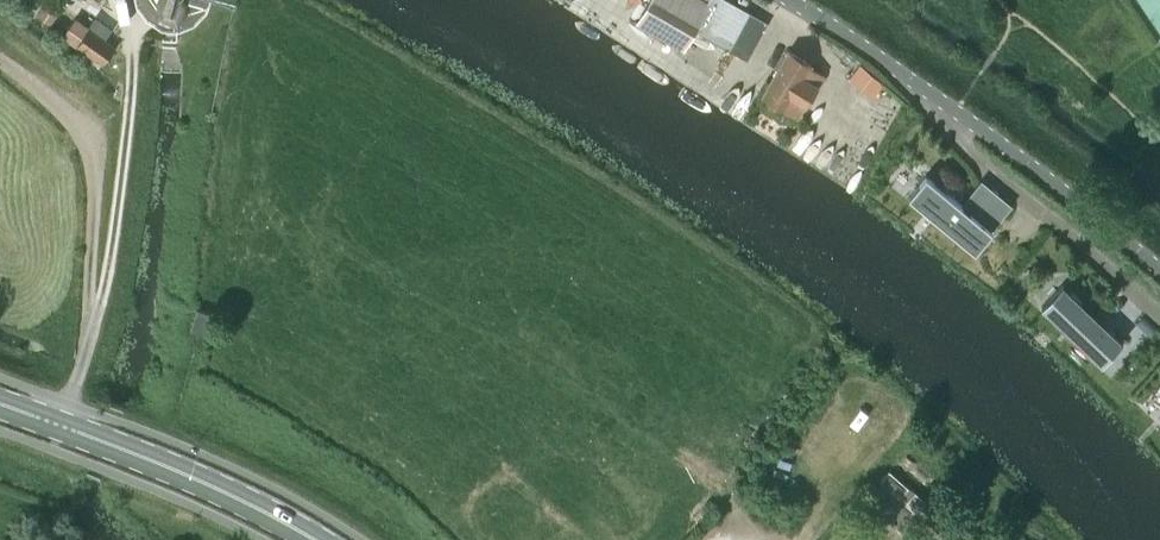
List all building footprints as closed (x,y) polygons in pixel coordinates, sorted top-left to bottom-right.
[(48,0),(47,0),(37,15),(49,23),(60,8),(48,0)] [(155,5),(157,7),(163,10),(165,5),(167,6),(169,6),(171,7),(173,7),(175,7),(177,7),(179,6),(181,6),(183,5),(184,4),(186,3),(188,2),(189,1),(190,0),(151,0),(155,5)] [(638,21),(683,47),(695,26),(746,55),(765,22),(727,0),(649,0),(638,21)] [(66,35),(103,62),(116,45),(104,36),(115,21),(94,7),(84,21),(78,18),(66,35)] [(762,93),(777,102),(798,115),(824,74),(810,65),(812,63),(789,49),(769,82),(762,93)] [(925,172),(907,195),(975,250),(992,229),(991,228),(1012,202),(980,177),(961,201),(925,172)] [(1062,283),(1041,305),(1101,363),(1122,341),(1062,283)] [(190,327),(207,333),(214,314),(197,307),(190,327)] [(866,500),(908,538),(934,508),(888,470),(880,480),(883,482),(866,500)]
